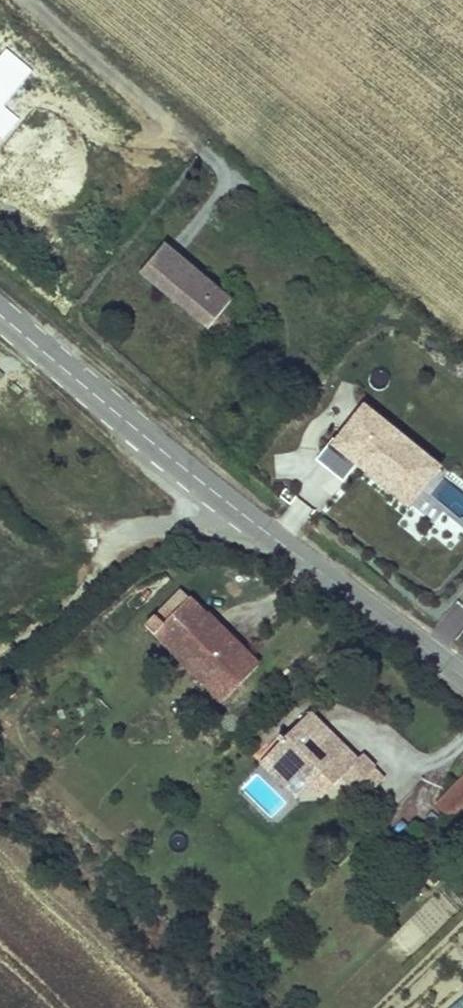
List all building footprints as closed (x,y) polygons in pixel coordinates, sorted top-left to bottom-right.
[(162,248),(136,279),(171,307),(175,303),(184,310),(180,315),(202,334),(228,303),(162,248)] [(175,303),(171,307),(180,315),(184,310),(175,303)] [(357,466),(409,507),(445,463),(364,398),(316,457),(345,480),(357,466)] [(207,614),(192,629),(205,643),(217,631),(241,655),(245,652),(207,614)] [(192,629),(169,651),(184,666),(190,660),(213,683),(207,689),(222,703),(259,666),(245,652),(241,655),(217,631),(205,643),(192,629)] [(190,660),(184,666),(207,689),(213,683),(190,660)] [(314,715),(304,726),(325,747),(336,737),(314,715)] [(363,764),(336,737),(325,747),(304,726),(272,758),(294,780),(301,772),(315,786),(327,774),(341,788),(347,782),(359,793),(382,771),(369,758),(363,764)] [(294,780),(272,758),(266,764),(301,799),(315,786),(301,772),(294,780)] [(462,803),(462,773),(434,799),(449,816),(462,803)]
